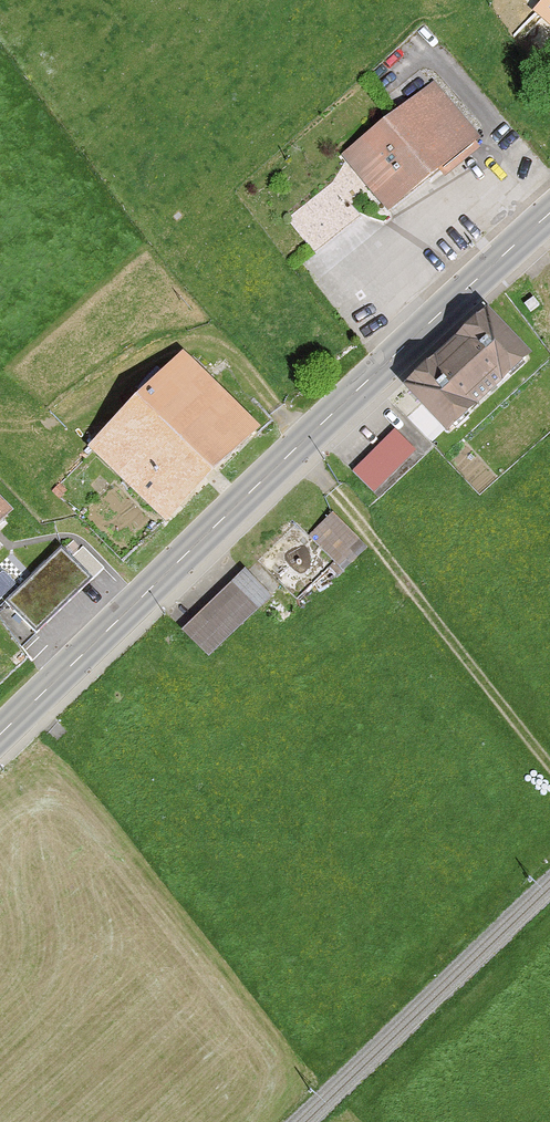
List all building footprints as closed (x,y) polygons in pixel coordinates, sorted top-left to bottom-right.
[(532,15),(549,32),(549,0),(546,0),(532,15)] [(435,86),(342,155),(385,212),(478,143),(435,86)] [(401,385),(444,432),(524,359),(482,312),(401,385)] [(163,525),(255,433),(186,354),(89,451),(163,525)] [(370,489),(410,448),(386,425),(346,467),(370,489)] [(39,633),(89,582),(59,553),(9,605),(39,633)] [(267,598),(240,571),(182,628),(209,655),(267,598)]
